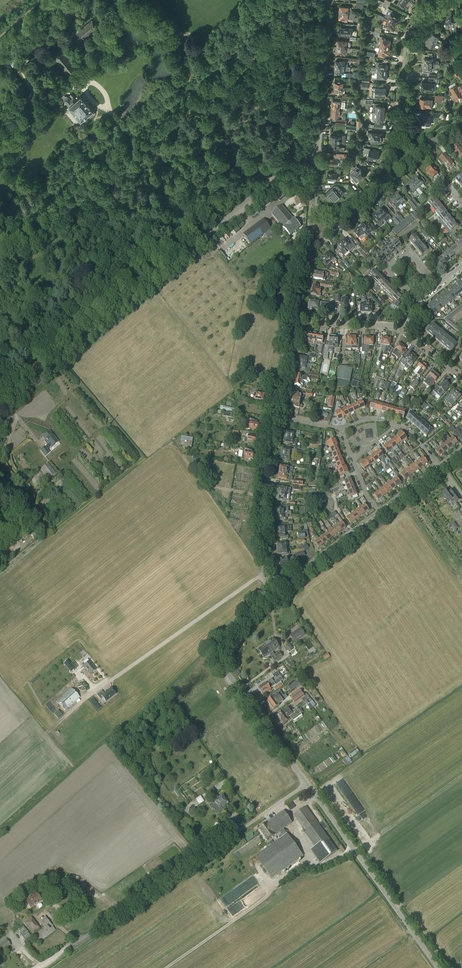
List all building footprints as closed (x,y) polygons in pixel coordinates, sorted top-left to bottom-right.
[(411,1),(409,0),(399,0),(398,1),(399,1),(397,4),(403,9),(405,7),(406,7),(411,1)] [(397,22),(398,20),(397,19),(398,17),(393,14),(394,12),(392,11),(393,10),(389,8),(384,17),(386,18),(396,22),(397,22)] [(354,14),(352,14),(349,13),(348,13),(340,13),(339,20),(343,20),(343,22),(347,22),(347,19),(354,19),(354,14)] [(452,13),(449,15),(448,15),(446,17),(452,24),(454,26),(455,27),(458,25),(459,25),(460,24),(460,23),(461,21),(461,17),(460,18),(459,18),(457,15),(455,17),(456,17),(452,13)] [(396,22),(386,18),(384,17),(379,14),(378,17),(383,20),(383,19),(387,21),(385,25),(389,27),(388,28),(392,30),(396,22)] [(451,28),(450,26),(452,24),(446,17),(445,18),(445,19),(442,21),(447,28),(448,28),(449,30),(451,28)] [(72,29),(76,33),(73,36),(79,43),(83,39),(83,40),(87,36),(99,27),(92,19),(82,28),(78,23),(72,29)] [(430,36),(429,38),(429,39),(441,43),(442,41),(437,39),(439,35),(441,35),(443,34),(439,29),(436,31),(433,30),(431,33),(430,33),(429,36),(430,36)] [(390,40),(384,39),(385,37),(380,36),(379,40),(378,40),(377,44),(389,47),(390,40)] [(426,46),(429,47),(430,45),(434,47),(435,44),(440,46),(441,43),(429,39),(429,38),(428,40),(427,40),(426,43),(427,43),(426,44),(426,46)] [(379,51),(379,54),(384,56),(385,55),(388,55),(388,53),(389,49),(388,49),(389,47),(377,44),(376,47),(380,47),(379,51)] [(13,66),(21,61),(18,55),(2,63),(6,69),(13,65),(13,66)] [(439,65),(439,61),(435,61),(435,62),(432,61),(433,55),(424,55),(424,63),(437,65),(439,65)] [(374,70),(386,71),(387,65),(382,65),(382,62),(376,61),(376,68),(371,67),(371,70),(374,70)] [(437,67),(437,65),(424,63),(423,70),(423,73),(427,73),(428,70),(432,70),(432,67),(437,67)] [(51,65),(47,69),(52,75),(56,72),(51,65)] [(386,78),(386,71),(374,70),(374,73),(375,73),(375,78),(377,78),(381,79),(381,78),(386,78)] [(439,82),(439,79),(429,78),(429,83),(422,82),(422,89),(426,90),(426,92),(434,92),(434,90),(434,83),(435,83),(435,82),(439,82)] [(461,99),(461,100),(461,99),(461,93),(457,87),(457,85),(450,89),(452,92),(454,96),(452,98),(454,102),(456,100),(457,101),(461,99)] [(386,89),(372,88),(372,97),(375,98),(375,97),(381,98),(383,98),(385,98),(386,89)] [(64,94),(61,96),(69,106),(68,106),(69,107),(67,108),(79,122),(81,120),(87,115),(88,116),(91,117),(94,115),(94,112),(93,111),(93,110),(89,105),(85,101),(81,96),(78,98),(77,96),(75,98),(74,97),(71,94),(69,96),(68,96),(67,97),(66,95),(66,96),(64,94)] [(347,101),(347,98),(341,98),(341,102),(332,101),(332,107),(340,108),(345,108),(345,101),(347,101)] [(432,107),(432,103),(432,99),(427,99),(420,98),(420,106),(432,107)] [(340,117),(340,108),(332,107),(331,116),(334,116),(340,117)] [(384,121),(384,114),(376,113),(373,113),(372,113),(372,119),(373,119),(373,121),(384,121)] [(430,125),(431,116),(419,115),(418,124),(419,124),(419,125),(422,125),(422,124),(426,124),(426,126),(429,126),(430,125)] [(381,144),(382,134),(368,132),(368,135),(372,136),(371,143),(381,144)] [(344,150),(344,147),(340,147),(340,143),(330,142),(330,149),(337,149),(337,150),(344,150)] [(458,144),(452,149),(460,159),(461,157),(461,150),(458,144)] [(373,151),(370,151),(370,149),(365,148),(364,152),(369,153),(367,159),(371,160),(372,159),(373,159),(376,159),(376,160),(377,160),(379,151),(379,150),(378,151),(373,150),(373,151)] [(453,164),(445,154),(439,159),(440,160),(438,161),(441,165),(443,163),(448,169),(450,167),(451,169),(455,166),(453,164)] [(357,183),(363,177),(354,167),(352,164),(350,166),(354,171),(350,174),(354,180),(357,183)] [(360,169),(357,166),(354,167),(363,177),(368,173),(362,167),(360,169)] [(439,173),(432,166),(431,167),(430,167),(429,168),(429,169),(426,171),(433,179),(439,173)] [(419,180),(418,178),(417,179),(417,178),(412,182),(422,193),(424,191),(420,187),(423,185),(425,183),(422,178),(419,180)] [(422,193),(412,182),(408,186),(408,187),(410,189),(407,191),(411,195),(413,193),(416,191),(419,195),(422,193)] [(326,193),(334,203),(341,196),(340,195),(344,191),(338,185),(336,185),(326,193)] [(280,201),(284,197),(284,192),(279,190),(275,194),(276,199),(280,201)] [(401,206),(406,202),(402,197),(403,196),(400,193),(395,198),(401,206)] [(298,209),(301,208),(303,207),(306,206),(302,194),(299,194),(296,195),(294,197),(298,209)] [(432,208),(438,202),(435,197),(428,203),(430,205),(427,207),(429,210),(432,208)] [(401,206),(395,198),(389,203),(392,206),(393,205),(394,207),(394,208),(396,210),(397,210),(399,212),(403,208),(401,206)] [(412,201),(409,203),(413,208),(415,211),(414,212),(418,208),(412,201)] [(436,213),(442,207),(438,202),(432,208),(436,213)] [(282,206),(272,214),(284,228),(283,228),(284,229),(282,230),(285,233),(286,232),(290,236),(301,227),(294,219),(294,220),(282,206)] [(439,217),(446,212),(442,207),(436,213),(439,217)] [(381,209),(377,213),(384,221),(385,222),(388,220),(386,218),(389,216),(384,211),(383,212),(381,209)] [(418,216),(414,212),(413,213),(411,214),(417,221),(418,219),(420,217),(419,216),(418,216)] [(441,224),(450,216),(446,212),(439,217),(437,219),(441,224)] [(377,213),(373,216),(375,219),(374,220),(376,222),(375,223),(379,227),(382,224),(381,223),(384,221),(377,213)] [(400,222),(403,219),(397,213),(394,215),(400,222)] [(445,228),(454,221),(450,216),(441,224),(445,228)] [(251,245),(271,230),(263,219),(243,235),(251,245)] [(451,232),(458,227),(454,221),(445,228),(449,234),(451,232)] [(231,228),(236,233),(240,230),(236,224),(231,228)] [(365,226),(364,224),(359,228),(362,231),(368,238),(370,236),(368,234),(372,231),(370,229),(371,229),(367,224),(365,226)] [(368,238),(362,231),(359,228),(354,232),(355,232),(357,235),(362,241),(365,238),(366,240),(368,238)] [(419,237),(417,234),(415,236),(409,241),(413,246),(422,239),(420,236),(419,237)] [(401,247),(394,238),(392,240),(392,241),(392,240),(394,242),(391,245),(396,251),(401,247)] [(348,243),(345,239),(341,243),(347,249),(349,252),(355,247),(350,241),(348,243)] [(418,251),(424,246),(422,243),(424,241),(422,239),(413,246),(418,251)] [(344,257),(349,252),(347,249),(341,243),(337,246),(342,252),(341,253),(344,257)] [(389,247),(387,244),(384,246),(392,255),(396,251),(391,245),(389,247)] [(386,260),(392,255),(384,246),(381,249),(382,250),(380,252),(386,260)] [(433,251),(429,246),(426,248),(424,246),(418,251),(422,256),(425,253),(427,255),(433,251)] [(456,257),(461,253),(455,246),(450,250),(456,257)] [(451,261),(456,257),(450,250),(446,254),(451,261)] [(386,260),(380,252),(378,254),(377,253),(372,257),(377,263),(379,261),(382,264),(386,260)] [(330,256),(327,254),(324,257),(330,263),(331,261),(334,264),(337,261),(334,258),(333,259),(330,256)] [(447,264),(451,261),(446,254),(441,258),(447,264)] [(327,268),(329,266),(328,265),(330,263),(324,257),(320,260),(323,263),(322,263),(327,268)] [(441,269),(447,264),(441,258),(436,262),(441,269)] [(345,270),(347,268),(342,262),(339,264),(345,270)] [(379,275),(375,270),(372,273),(370,270),(364,276),(369,281),(370,280),(372,282),(379,275)] [(323,274),(315,273),(315,275),(314,279),(325,281),(326,277),(328,277),(329,273),(326,273),(323,273),(323,274)] [(376,287),(384,280),(379,275),(372,282),(375,284),(374,285),(376,287)] [(383,290),(389,284),(384,280),(376,287),(374,290),(376,292),(381,288),(383,290)] [(461,293),(461,280),(453,287),(459,295),(461,293)] [(385,296),(393,289),(389,284),(383,290),(385,292),(383,294),(385,296)] [(319,296),(320,292),(318,291),(319,286),(313,285),(311,295),(319,296)] [(447,305),(459,295),(453,287),(440,298),(447,305)] [(391,300),(397,293),(393,289),(385,296),(388,299),(389,298),(391,300)] [(397,308),(402,303),(400,301),(402,298),(397,293),(391,300),(394,303),(393,304),(392,303),(397,308)] [(342,300),(340,300),(340,298),(336,297),(336,303),(340,303),(341,303),(341,311),(347,312),(348,305),(350,305),(350,301),(348,301),(342,300)] [(434,316),(447,305),(440,298),(428,308),(434,316)] [(329,311),(330,304),(319,302),(310,301),(309,301),(308,309),(318,310),(329,311)] [(461,334),(461,329),(455,324),(450,320),(454,317),(457,315),(459,313),(461,311),(461,310),(461,306),(445,320),(461,334)] [(439,342),(445,335),(433,324),(426,332),(439,342)] [(451,353),(458,345),(445,335),(439,342),(451,353)] [(333,348),(334,336),(331,336),(330,336),(329,345),(329,348),(328,352),(324,351),(323,359),(328,360),(328,352),(333,352),(333,348)] [(381,353),(380,355),(378,361),(380,363),(383,356),(384,351),(385,350),(387,338),(382,338),(382,339),(381,339),(381,341),(382,341),(381,346),(383,346),(383,347),(381,347),(381,353)] [(384,351),(383,356),(387,357),(387,353),(388,351),(388,347),(390,347),(390,342),(392,342),(392,340),(391,340),(391,339),(387,338),(385,350),(384,351)] [(395,351),(393,353),(392,356),(394,358),(394,359),(396,357),(395,356),(403,346),(400,344),(399,345),(397,344),(395,349),(395,350),(395,351)] [(395,356),(396,357),(398,359),(401,355),(403,357),(407,351),(406,350),(406,349),(403,346),(395,356)] [(316,359),(317,355),(307,353),(306,359),(300,357),(299,358),(299,359),(298,360),(299,361),(299,363),(308,365),(308,364),(309,362),(311,362),(312,359),(316,359)] [(414,356),(411,353),(401,364),(404,367),(414,356)] [(414,356),(404,367),(408,370),(417,358),(414,356)] [(417,375),(425,365),(422,362),(413,372),(417,375)] [(304,373),(306,373),(309,374),(310,368),(311,368),(311,365),(308,364),(308,365),(299,363),(298,364),(298,365),(297,366),(298,367),(298,368),(304,369),(304,373)] [(420,378),(428,368),(425,365),(417,375),(420,378)] [(350,382),(352,369),(340,366),(338,379),(338,380),(337,386),(348,388),(350,382)] [(426,386),(436,374),(433,372),(428,378),(423,383),(426,386)] [(431,388),(440,377),(436,374),(426,386),(429,388),(430,387),(431,388)] [(295,382),(294,382),(294,384),(294,386),(300,387),(300,388),(305,389),(305,385),(303,385),(303,382),(295,380),(295,382)] [(414,390),(419,384),(414,380),(409,387),(414,390)] [(437,395),(447,384),(444,381),(439,387),(436,385),(432,390),(437,395)] [(447,384),(437,395),(440,398),(450,386),(447,384)] [(399,396),(402,389),(403,388),(402,388),(401,387),(397,386),(396,388),(393,392),(393,393),(399,396)] [(263,401),(265,395),(259,394),(257,394),(258,390),(251,389),(251,394),(255,394),(254,400),(263,401)] [(403,398),(407,392),(402,389),(399,396),(403,398)] [(448,404),(457,394),(458,393),(454,390),(444,401),(447,403),(448,404)] [(292,396),(291,398),(292,398),(292,399),(301,401),(301,397),(304,398),(304,395),(302,394),(293,393),(292,396)] [(455,402),(461,396),(458,393),(457,394),(448,404),(447,403),(445,405),(449,408),(452,405),(452,404),(455,402)] [(414,404),(418,397),(413,394),(408,401),(414,404)] [(291,400),(290,402),(291,402),(290,406),(302,408),(303,405),(300,405),(301,401),(292,399),(291,400)] [(360,410),(365,407),(362,401),(357,404),(360,410)] [(354,412),(360,410),(357,404),(351,406),(354,412)] [(457,415),(461,410),(461,404),(460,406),(459,405),(457,408),(452,413),(450,415),(452,417),(454,415),(456,416),(457,415)] [(349,415),(354,412),(351,406),(346,409),(349,415)] [(349,415),(346,409),(341,411),(341,410),(340,410),(344,418),(345,418),(344,417),(349,415)] [(404,419),(406,411),(400,409),(398,417),(404,419)] [(339,421),(344,418),(340,410),(335,413),(339,421)] [(409,413),(410,414),(406,419),(410,422),(417,415),(410,410),(409,413)] [(414,426),(421,419),(417,415),(410,422),(414,426)] [(414,426),(419,430),(425,423),(421,419),(414,426)] [(259,423),(254,422),(254,421),(251,421),(248,420),(248,423),(247,423),(246,429),(250,429),(250,428),(258,430),(259,423)] [(425,423),(419,430),(423,433),(429,426),(425,423)] [(423,433),(427,437),(433,430),(429,426),(423,433)] [(453,433),(459,441),(461,438),(461,433),(458,429),(453,433)] [(51,447),(58,442),(50,431),(43,437),(47,442),(46,443),(48,445),(45,447),(41,450),(45,456),(49,453),(47,450),(50,446),(51,447)] [(402,443),(407,439),(402,432),(397,436),(402,443)] [(255,444),(257,437),(249,435),(248,438),(245,438),(244,442),(248,443),(248,444),(251,445),(251,443),(255,444)] [(402,443),(397,436),(396,436),(397,437),(393,440),(397,446),(401,442),(402,443)] [(187,437),(182,437),(180,446),(191,448),(193,439),(192,439),(192,438),(187,437)] [(294,446),(294,448),(300,449),(300,446),(297,446),(298,440),(293,439),(285,438),(284,437),(284,438),(284,441),(284,443),(288,443),(287,444),(294,446)] [(453,446),(458,443),(454,437),(449,441),(453,446)] [(329,448),(338,445),(335,439),(327,443),(329,448)] [(392,449),(397,446),(393,440),(388,444),(392,449)] [(449,450),(453,446),(449,441),(444,444),(449,450)] [(444,444),(443,442),(440,444),(442,446),(440,448),(444,453),(449,450),(444,444)] [(387,453),(392,449),(388,444),(383,447),(387,453)] [(332,453),(339,451),(337,446),(338,445),(329,448),(328,449),(329,452),(332,451),(332,453)] [(281,454),(282,454),(294,456),(295,450),(300,451),(300,449),(294,448),(293,450),(287,449),(287,450),(283,450),(283,451),(282,451),(281,454)] [(439,457),(444,453),(440,448),(435,451),(439,457)] [(246,451),(243,450),(243,452),(242,452),(242,451),(239,451),(238,457),(242,457),(244,458),(253,459),(254,453),(249,452),(249,451),(246,451)] [(379,460),(384,456),(379,450),(375,454),(379,460)] [(335,459),(341,456),(339,451),(332,453),(335,459)] [(281,455),(281,458),(282,458),(281,459),(285,460),(285,461),(291,462),(292,462),(292,465),(295,465),(296,462),(293,462),(294,456),(282,454),(281,454),(281,455)] [(378,463),(376,461),(379,460),(375,454),(370,458),(374,463),(376,465),(378,463)] [(337,464),(337,465),(343,462),(341,456),(335,459),(336,462),(333,463),(334,465),(337,464)] [(423,467),(428,463),(424,457),(419,461),(423,467)] [(374,463),(370,458),(366,461),(365,460),(370,467),(370,466),(374,463)] [(365,471),(370,467),(365,460),(360,464),(365,471)] [(423,467),(419,461),(414,464),(419,470),(423,467)] [(345,467),(343,462),(337,465),(339,470),(338,470),(346,467),(345,467)] [(49,478),(55,473),(47,464),(41,469),(49,478)] [(414,473),(419,470),(414,464),(410,468),(414,473)] [(279,472),(279,473),(291,474),(288,473),(288,470),(293,470),(294,468),(289,467),(280,466),(280,469),(279,470),(279,471),(279,472)] [(341,476),(349,473),(346,467),(338,470),(341,476)] [(410,477),(414,473),(410,468),(405,471),(410,477)] [(405,480),(410,477),(405,471),(401,475),(405,480)] [(279,475),(279,479),(287,480),(287,481),(291,481),(291,479),(291,478),(291,477),(291,474),(279,473),(279,474),(279,475)] [(347,486),(353,484),(351,478),(344,481),(347,486)] [(396,487),(401,483),(397,478),(392,481),(396,487)] [(392,490),(396,487),(392,481),(388,485),(392,490)] [(387,494),(392,490),(388,485),(383,488),(387,494)] [(383,488),(382,486),(380,488),(381,490),(379,492),(383,497),(387,494),(383,488)] [(351,497),(357,495),(355,489),(349,492),(351,497)] [(461,500),(455,492),(453,490),(450,492),(449,489),(442,493),(444,496),(443,496),(443,497),(444,499),(445,499),(446,499),(449,502),(451,501),(452,502),(454,501),(456,503),(461,500)] [(378,501),(380,499),(383,497),(379,492),(374,495),(378,501)] [(360,508),(364,514),(369,510),(365,505),(362,506),(361,504),(359,502),(357,504),(358,506),(360,508)] [(360,517),(364,514),(360,508),(356,511),(360,517)] [(356,521),(360,517),(356,511),(351,515),(356,521)] [(351,515),(347,518),(351,524),(356,521),(351,515)] [(335,523),(337,525),(341,531),(346,528),(342,522),(339,524),(338,521),(336,520),(336,519),(334,521),(334,522),(335,523)] [(337,534),(341,531),(337,525),(333,529),(337,534)] [(332,538),(337,534),(333,529),(328,532),(332,538)] [(308,534),(307,530),(302,530),(302,532),(299,532),(300,538),(305,538),(305,534),(308,534)] [(328,532),(324,536),(328,541),(332,538),(328,532)] [(316,534),(313,536),(315,538),(314,538),(316,541),(314,543),(319,548),(323,545),(319,539),(316,534)] [(323,545),(328,541),(324,536),(319,539),(323,545)] [(281,562),(278,564),(279,565),(279,566),(280,568),(281,567),(282,569),(289,563),(288,562),(291,560),(292,561),(295,558),(294,556),(289,560),(288,558),(286,559),(285,559),(284,560),(283,559),(280,561),(281,562)] [(294,643),(305,635),(300,628),(289,636),(294,643)] [(275,656),(273,652),(280,647),(274,639),(258,649),(264,658),(270,654),(272,657),(272,658),(275,662),(282,657),(279,653),(275,656)] [(89,662),(87,659),(83,662),(85,665),(83,667),(90,675),(96,670),(89,661),(89,662)] [(64,663),(71,672),(75,670),(68,660),(64,663)] [(261,692),(281,678),(280,678),(281,677),(278,672),(273,675),(275,678),(269,682),(268,681),(266,683),(265,683),(264,684),(263,685),(261,686),(262,686),(258,688),(261,692)] [(268,692),(271,690),(270,690),(271,690),(271,689),(279,683),(279,682),(282,680),(281,678),(261,692),(263,695),(266,693),(267,693),(268,692)] [(79,683),(78,688),(81,691),(85,691),(87,686),(84,683),(79,683)] [(65,711),(80,698),(71,688),(57,702),(65,711)] [(101,691),(97,695),(101,700),(103,698),(106,701),(115,694),(110,688),(103,694),(101,691)] [(300,689),(290,697),(292,700),(303,693),(300,689)] [(303,693),(292,700),(295,704),(305,696),(303,693)] [(310,699),(306,693),(304,695),(308,700),(313,707),(315,705),(311,698),(310,699)] [(268,702),(267,702),(269,704),(270,706),(281,698),(278,694),(274,697),(273,697),(267,701),(268,702)] [(281,698),(270,706),(271,707),(272,710),(273,709),(273,710),(279,706),(279,705),(283,701),(283,700),(287,697),(286,695),(281,698)] [(313,707),(308,700),(305,702),(307,705),(310,709),(313,707)] [(279,718),(280,720),(291,712),(288,708),(277,716),(278,716),(277,717),(279,718)] [(291,712),(280,720),(281,721),(281,722),(282,724),(283,724),(290,720),(288,718),(289,717),(291,720),(303,712),(300,709),(298,711),(296,709),(291,712)] [(58,710),(54,714),(58,719),(62,715),(58,710)] [(348,757),(343,761),(346,765),(351,761),(348,757)] [(219,798),(216,794),(217,793),(213,788),(208,791),(212,797),(212,796),(215,800),(214,801),(216,804),(212,806),(215,810),(214,810),(217,814),(223,810),(223,809),(221,807),(222,806),(223,807),(225,806),(225,807),(226,806),(225,804),(228,802),(223,795),(219,798)] [(290,811),(295,807),(292,803),(287,806),(290,811)] [(307,807),(294,816),(316,847),(311,851),(319,863),(337,851),(328,839),(318,824),(307,807)] [(281,840),(256,857),(270,878),(302,855),(288,835),(287,835),(284,829),(292,823),(290,820),(285,814),(283,811),(267,823),(259,828),(267,840),(275,835),(279,832),(281,834),(278,836),(281,840)] [(26,900),(25,901),(26,903),(25,903),(25,905),(27,907),(28,907),(29,906),(31,908),(37,903),(38,904),(42,901),(35,893),(32,895),(32,894),(25,900),(26,900)] [(33,935),(40,929),(31,917),(24,923),(33,935)] [(46,919),(46,918),(45,917),(39,921),(44,928),(34,935),(35,936),(40,943),(56,930),(47,919),(46,919)] [(26,941),(31,936),(26,929),(20,934),(26,941)] [(4,950),(11,945),(6,939),(0,944),(0,953),(4,950)]
